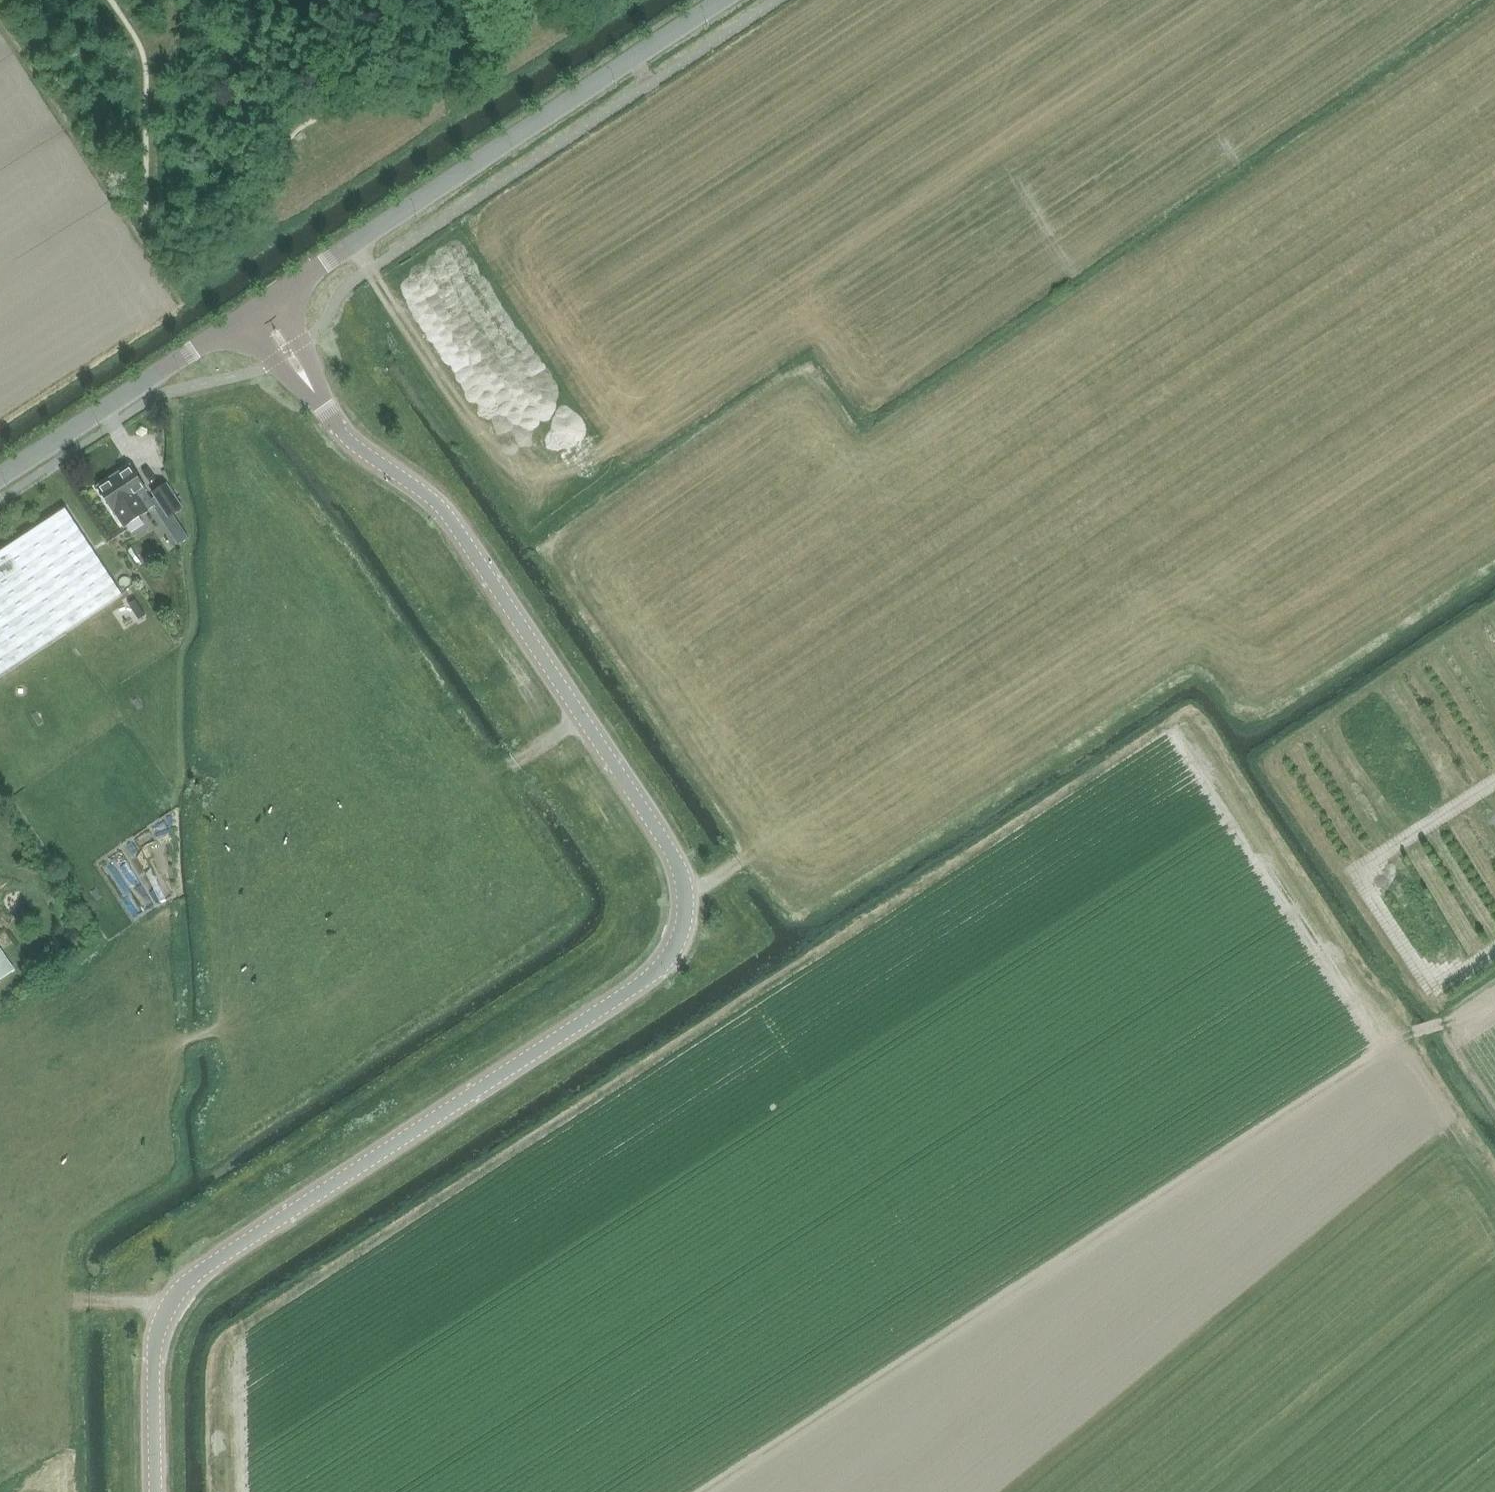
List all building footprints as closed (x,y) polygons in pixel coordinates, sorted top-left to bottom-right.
[(97,486),(113,511),(123,526),(148,510),(160,502),(169,517),(184,508),(168,483),(154,492),(156,497),(153,499),(147,489),(146,490),(131,465),(97,486)] [(81,532),(66,509),(0,552),(0,675),(123,594),(81,532)] [(15,970),(0,947),(0,980),(15,970)]
